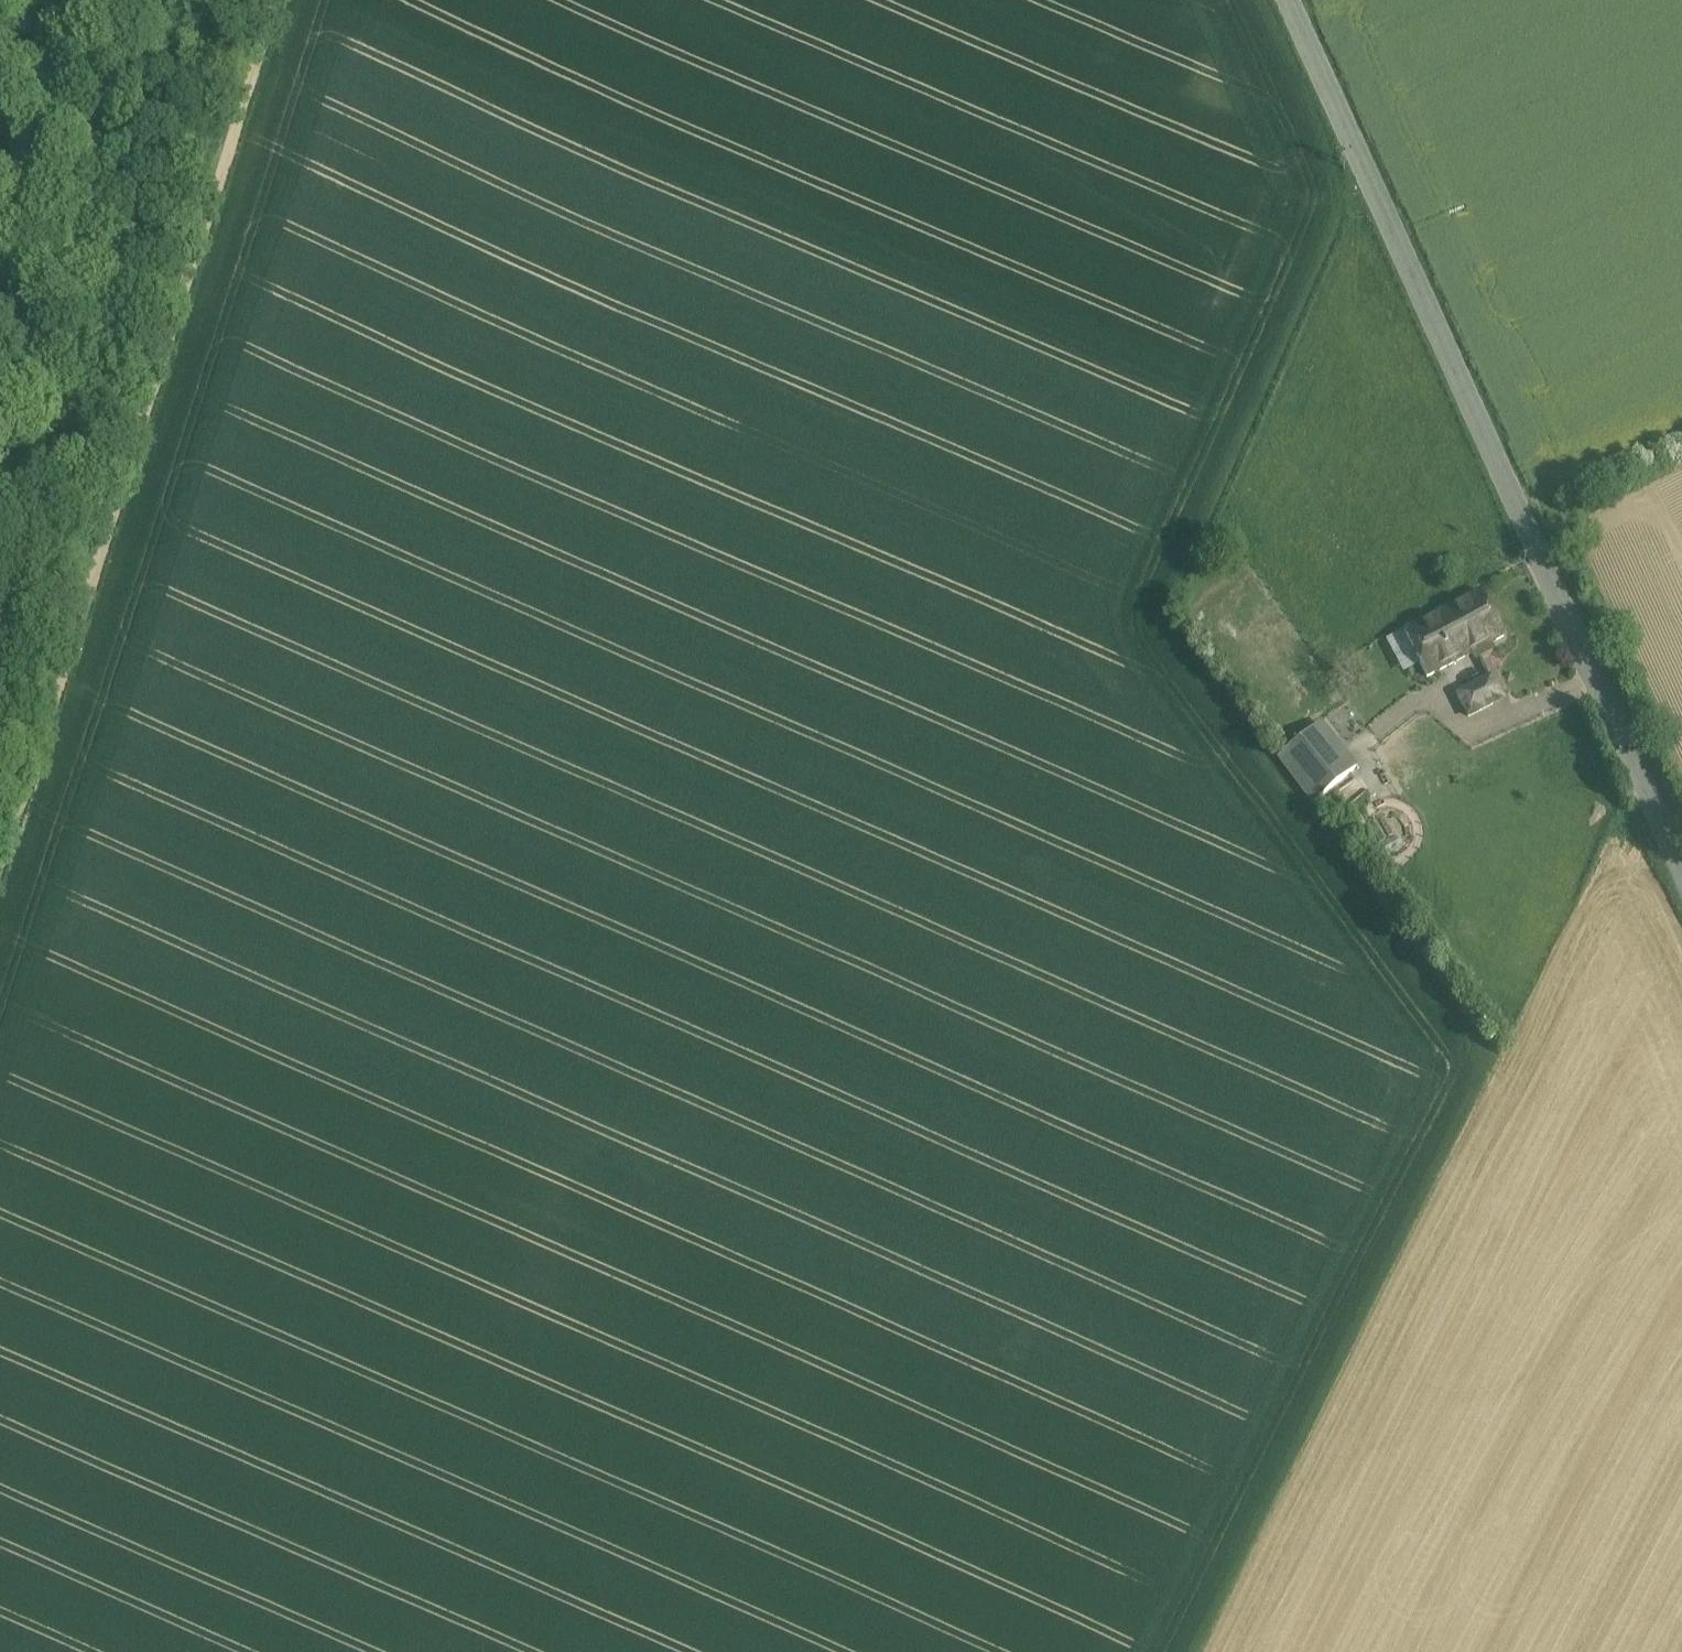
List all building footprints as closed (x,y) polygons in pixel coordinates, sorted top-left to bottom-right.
[(1481,590),(1404,629),(1421,663),(1427,675),(1504,636),(1481,590)] [(1421,663),(1404,629),(1389,637),(1405,671),(1421,663)] [(1491,674),(1457,692),(1470,714),(1493,702),(1492,699),(1502,694),(1491,674)] [(1354,768),(1318,725),(1281,757),(1317,800),(1354,768)]
